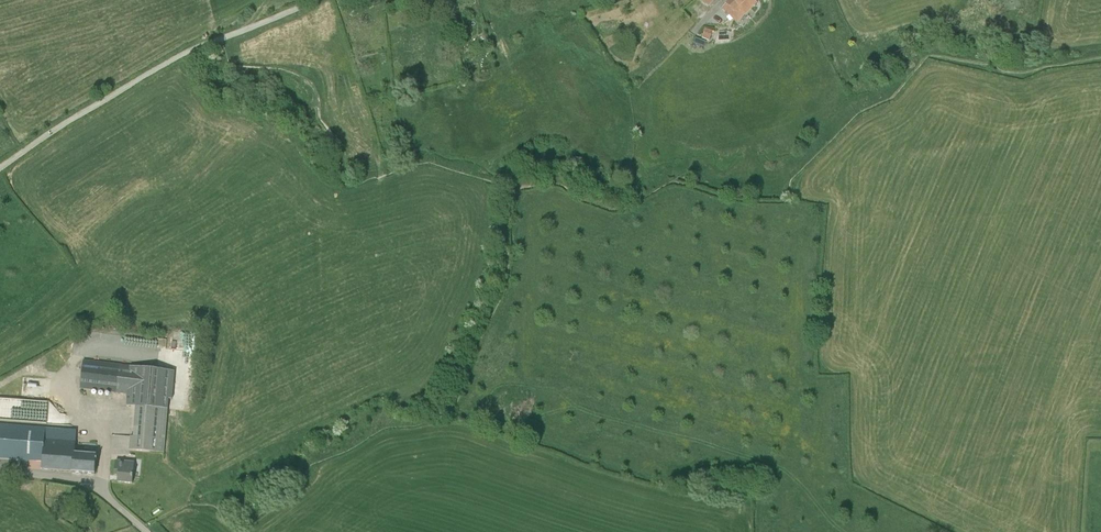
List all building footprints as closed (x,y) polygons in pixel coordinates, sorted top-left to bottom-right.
[(726,4),(727,4),(723,8),(738,22),(757,3),(755,0),(730,0),(726,4)] [(702,37),(710,40),(713,31),(705,28),(702,37)] [(129,450),(164,452),(169,399),(172,399),(174,371),(130,365),(83,360),(80,389),(127,394),(126,406),(135,407),(133,436),(130,436),(129,450)] [(75,453),(76,430),(0,424),(0,458),(43,461),(42,470),(73,472),(74,453),(75,453)] [(95,474),(97,455),(75,453),(74,453),(73,472),(95,474)] [(133,483),(135,462),(116,460),(115,475),(118,475),(118,482),(133,483)]
